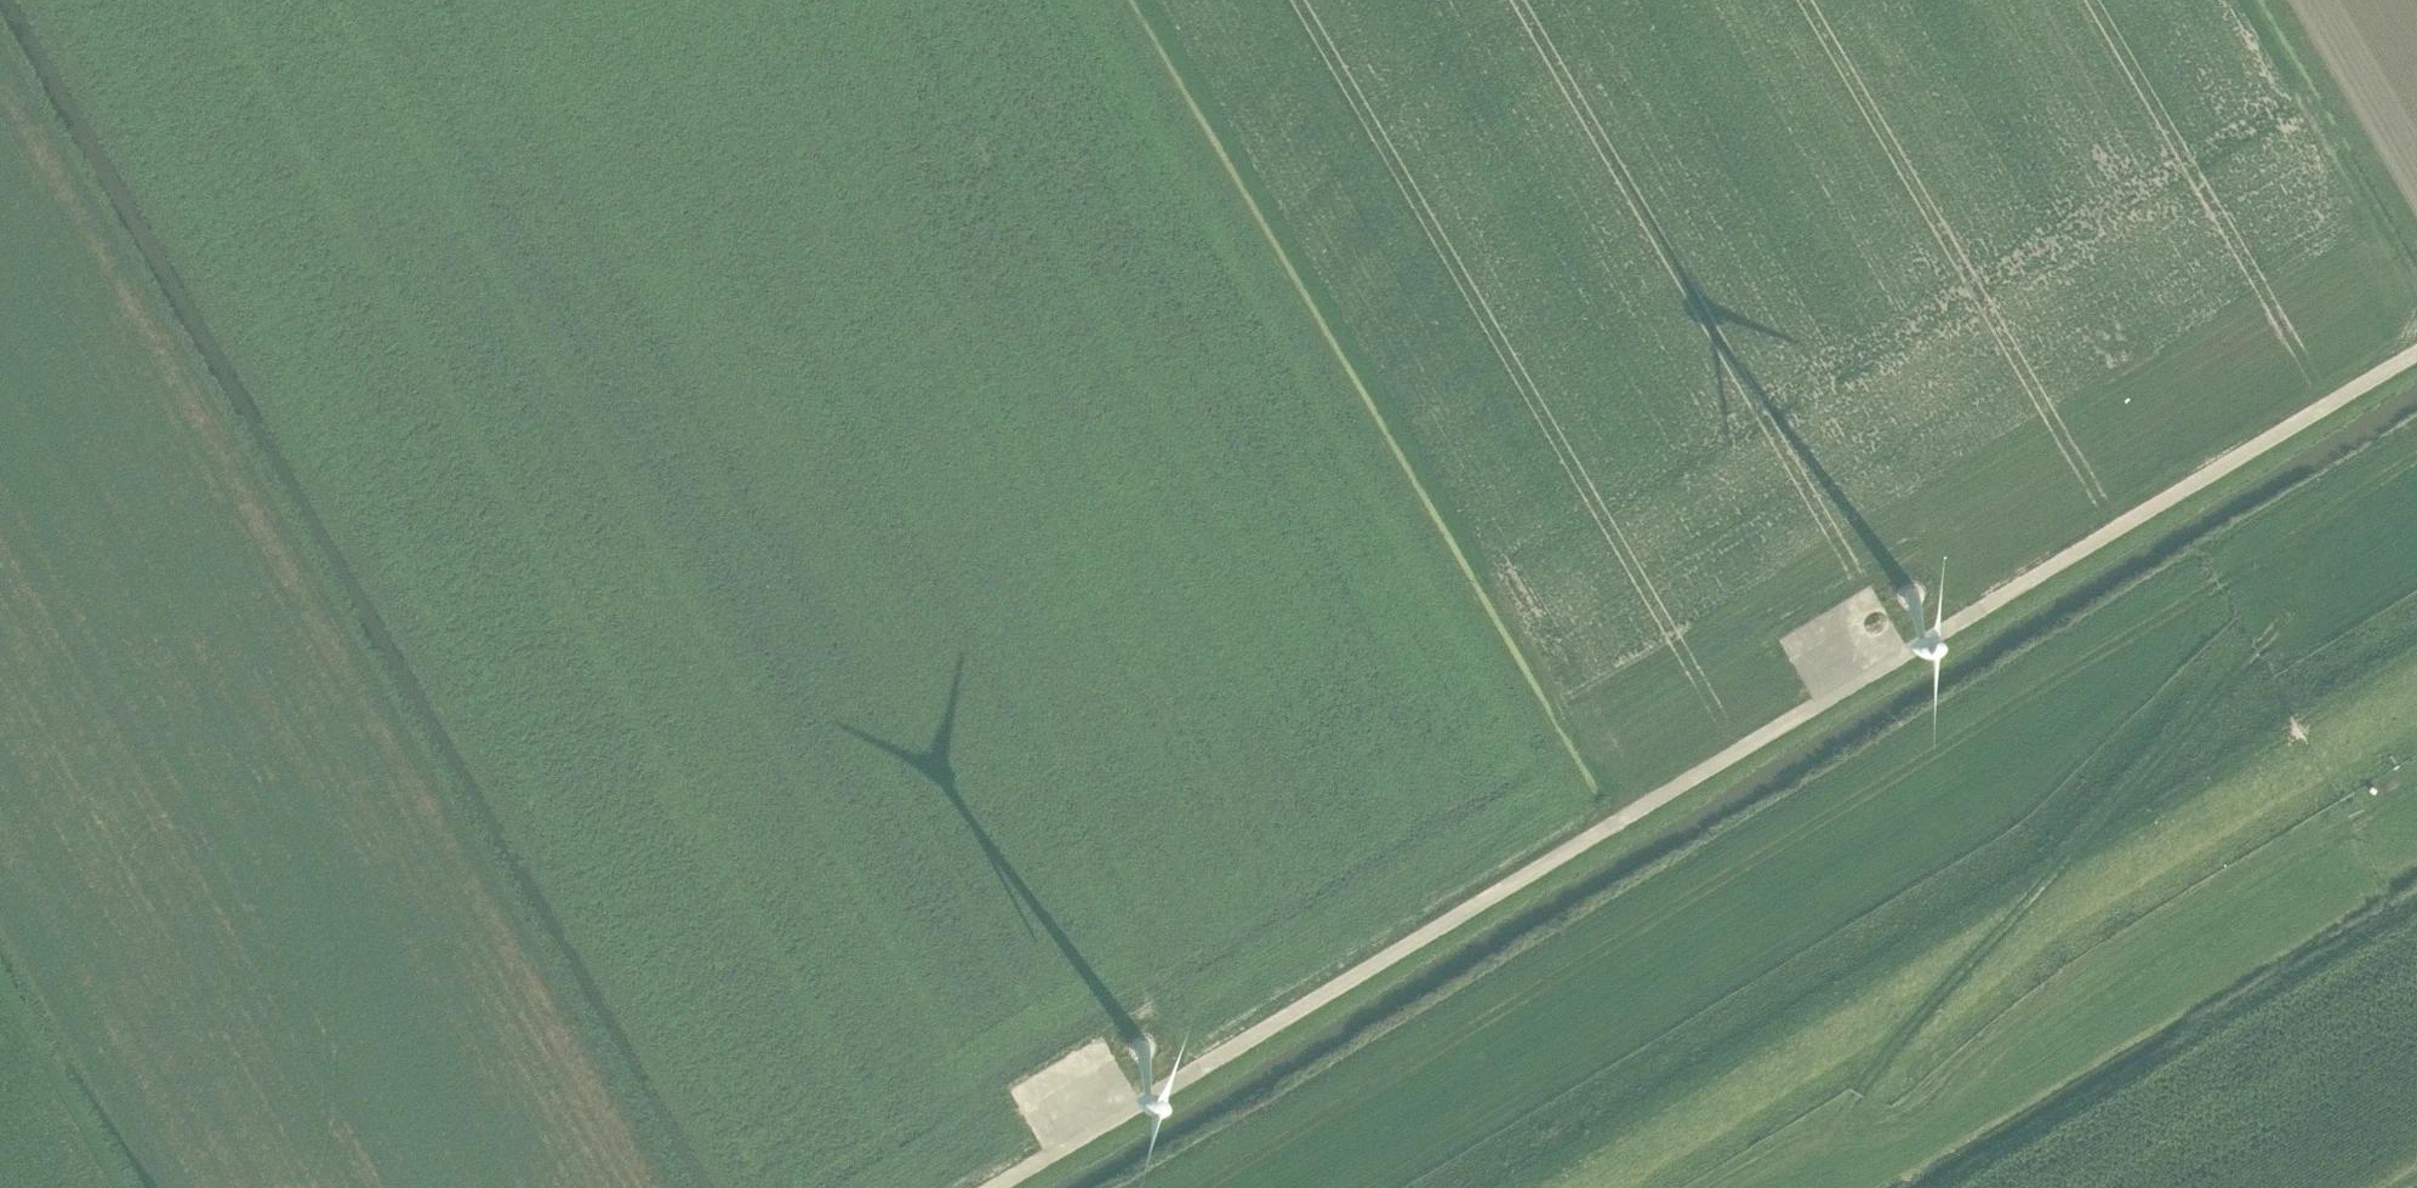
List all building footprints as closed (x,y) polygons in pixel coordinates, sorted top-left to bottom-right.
[(1906,594),(1906,595),(1906,596),(1906,597),(1906,598),(1907,599),(1907,600),(1908,600),(1908,601),(1909,601),(1910,602),(1911,602),(1912,603),(1913,603),(1914,603),(1915,603),(1916,603),(1916,602),(1917,602),(1918,602),(1919,601),(1920,600),(1920,599),(1921,598),(1921,597),(1921,596),(1921,595),(1921,594),(1921,593),(1921,592),(1920,591),(1920,590),(1919,589),(1918,589),(1918,588),(1917,588),(1916,588),(1916,587),(1915,587),(1914,587),(1913,587),(1912,587),(1911,588),(1910,588),(1909,589),(1908,589),(1908,590),(1907,590),(1907,591),(1906,592),(1906,593),(1906,594)] [(1136,1047),(1136,1048),(1136,1049),(1136,1050),(1137,1050),(1137,1051),(1137,1052),(1138,1052),(1138,1053),(1139,1054),(1140,1054),(1140,1055),(1141,1055),(1142,1055),(1142,1056),(1143,1056),(1144,1056),(1145,1056),(1146,1056),(1147,1056),(1148,1055),(1149,1055),(1149,1054),(1150,1054),(1151,1054),(1151,1053),(1151,1052),(1152,1052),(1152,1051),(1153,1050),(1153,1049),(1153,1048),(1153,1047),(1153,1046),(1153,1045),(1152,1045),(1152,1044),(1152,1043),(1151,1043),(1151,1042),(1150,1041),(1149,1041),(1149,1040),(1148,1040),(1147,1040),(1147,1039),(1146,1039),(1145,1039),(1144,1039),(1143,1039),(1142,1039),(1142,1040),(1141,1040),(1140,1040),(1140,1041),(1139,1041),(1139,1042),(1138,1042),(1138,1043),(1137,1043),(1137,1044),(1137,1045),(1136,1045),(1136,1046),(1136,1047)]
